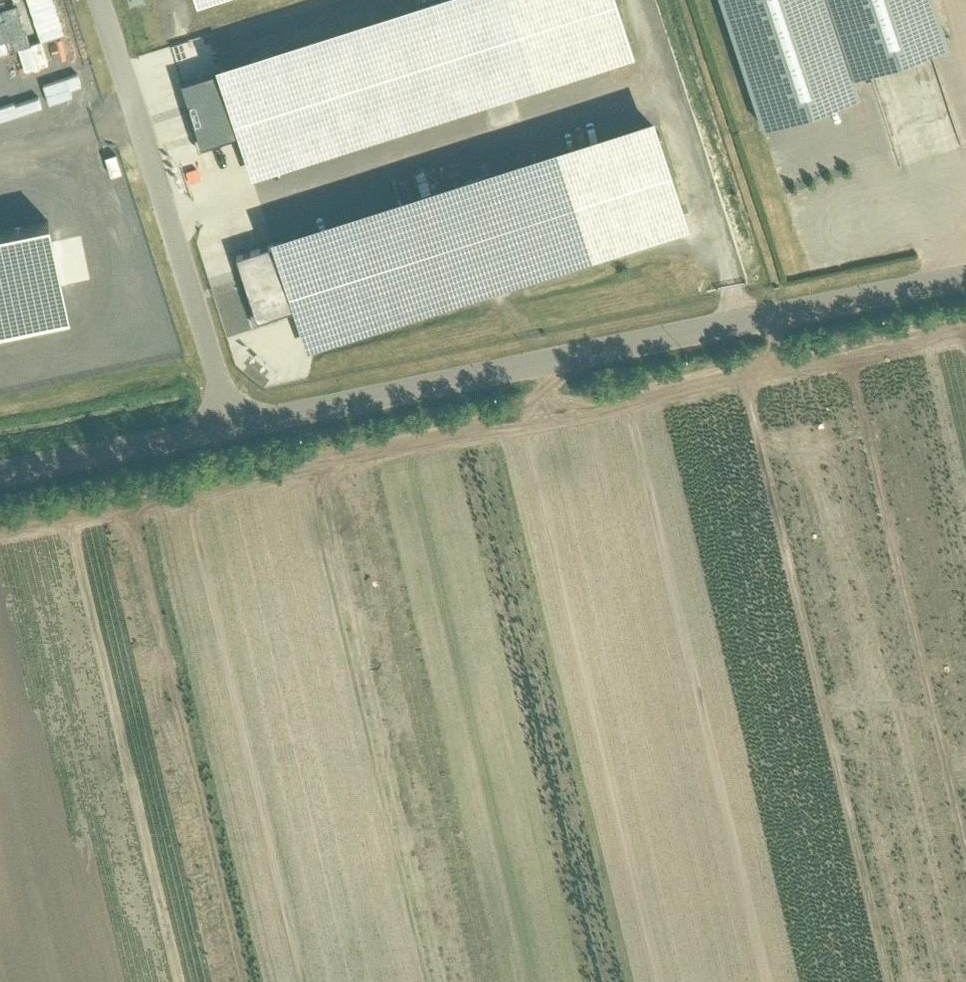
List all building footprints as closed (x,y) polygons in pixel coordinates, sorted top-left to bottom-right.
[(16,20),(69,4),(67,0),(9,0),(16,20)] [(218,62),(254,177),(636,56),(618,0),(414,0),(218,62)] [(828,0),(723,0),(765,126),(860,94),(828,0)] [(936,0),(831,0),(856,75),(951,43),(936,0)] [(66,40),(77,38),(73,16),(62,18),(66,40)] [(41,83),(46,100),(83,90),(78,72),(41,83)] [(657,112),(276,233),(312,347),(694,226),(657,112)] [(60,321),(41,222),(0,230),(0,332),(60,321)]
